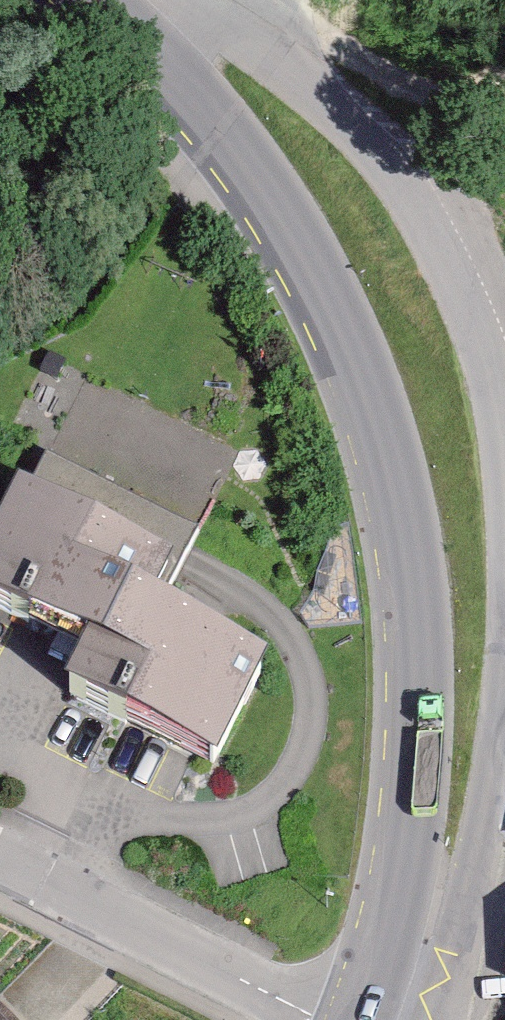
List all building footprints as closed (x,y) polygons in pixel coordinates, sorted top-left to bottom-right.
[(18,471),(0,508),(0,611),(73,646),(51,692),(219,771),(278,647),(161,592),(171,571),(193,534),(48,451),(35,474),(18,471)]
